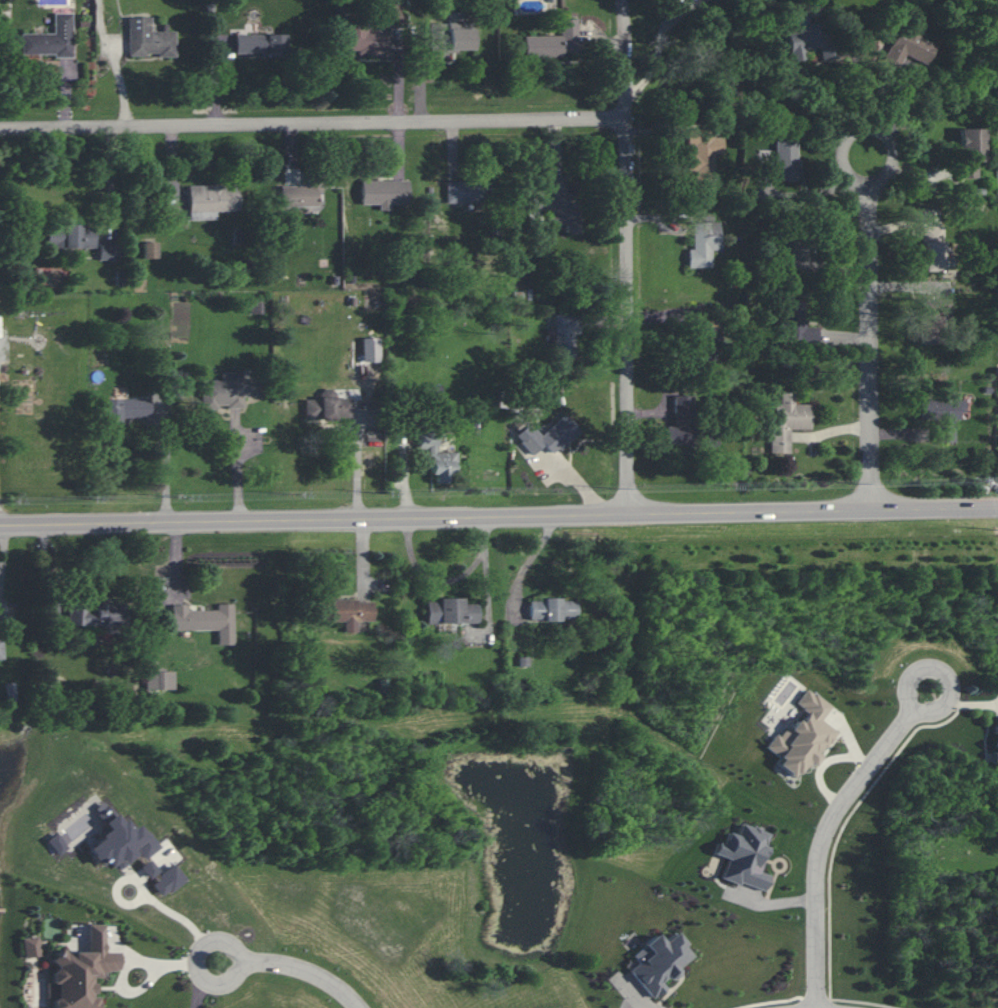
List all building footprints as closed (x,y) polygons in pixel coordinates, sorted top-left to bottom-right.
[(21,33),(21,56),(54,55),(54,59),(68,59),(74,59),(74,13),(54,14),(54,33),(21,33)] [(390,57),(390,48),(390,31),(372,30),(372,16),(342,16),(343,53),(366,53),(366,57),(390,57)] [(130,18),(130,46),(130,58),(148,57),(148,54),(161,54),(161,59),(176,59),(177,33),(153,32),(153,18),(130,18)] [(935,45),(919,37),(923,28),(903,19),(884,61),(898,67),(903,54),(927,65),(935,45)] [(526,37),(526,58),(562,58),(562,54),(579,54),(579,37),(579,20),(561,21),(561,36),(526,37)] [(821,60),(838,56),(835,41),(823,44),(818,21),(795,27),(795,30),(785,32),(792,62),(806,58),(804,50),(818,47),(821,60)] [(430,24),(448,24),(448,30),(473,30),(474,51),(460,51),(460,54),(449,54),(449,58),(431,58),(431,53),(430,24)] [(237,36),(237,47),(237,54),(266,54),(267,58),(287,58),(287,35),(266,35),(237,36)] [(983,128),(959,128),(959,177),(977,177),(977,162),(983,162),(983,128)] [(688,129),(714,130),(715,138),(724,137),(725,155),(715,154),(716,183),(697,183),(697,172),(689,171),(689,155),(697,155),(697,146),(688,145),(688,133),(688,129)] [(795,180),(796,136),(774,136),(774,163),(766,163),(766,180),(795,180)] [(278,188),(307,186),(307,180),(307,174),(324,173),(325,191),(318,191),(319,211),(277,212),(278,188)] [(551,176),(559,176),(567,176),(568,193),(571,193),(572,204),(580,204),(582,235),(567,236),(566,225),(552,225),(552,208),(531,208),(531,190),(551,189),(551,176)] [(362,181),(362,205),(380,205),(381,211),(391,211),(391,204),(409,204),(410,181),(402,181),(362,181)] [(448,182),(448,204),(493,204),(493,182),(457,182),(448,182)] [(188,186),(222,186),(223,190),(241,188),(241,212),(218,212),(218,220),(190,221),(189,202),(188,186)] [(721,223),(721,251),(713,250),(713,268),(689,268),(689,250),(694,250),(694,230),(694,223),(721,223)] [(942,226),(922,226),(922,271),(942,271),(942,226)] [(48,228),(48,248),(56,248),(57,260),(69,260),(68,250),(97,250),(96,228),(48,228)] [(101,243),(102,261),(123,260),(123,243),(113,243),(101,243)] [(145,245),(160,244),(161,261),(146,260),(145,245)] [(807,268),(808,244),(786,244),(786,267),(807,268)] [(951,313),(950,298),(927,299),(928,314),(951,313)] [(805,300),(780,300),(782,343),(817,342),(816,322),(805,323),(805,300)] [(262,302),(249,302),(249,313),(262,314),(262,302)] [(557,359),(556,314),(582,314),(582,322),(582,335),(577,335),(577,359),(557,359)] [(938,317),(920,316),(919,332),(937,333),(938,317)] [(689,328),(689,346),(695,346),(695,359),(699,359),(699,377),(725,377),(725,328),(699,328),(689,328)] [(201,408),(243,407),(243,396),(252,396),(252,379),(242,380),(242,372),(220,372),(220,379),(201,380),(201,408)] [(305,418),(352,418),(352,399),(335,399),(335,389),(319,389),(319,399),(305,399),(305,418)] [(810,429),(810,404),(794,404),(794,393),(780,393),(780,403),(771,403),(771,453),(790,453),(790,429),(810,429)] [(694,396),(675,396),(675,410),(676,427),(668,427),(668,445),(690,445),(690,449),(720,448),(720,426),(688,427),(688,416),(695,416),(694,396)] [(150,416),(150,397),(105,399),(106,422),(121,421),(121,417),(150,416)] [(964,400),(919,399),(919,419),(943,420),(942,442),(956,442),(956,412),(964,413),(964,400)] [(579,431),(564,414),(541,435),(534,428),(519,442),(532,455),(543,444),(553,455),(579,431)] [(436,452),(435,433),(418,433),(418,449),(429,448),(429,474),(435,474),(435,483),(446,482),(446,473),(452,473),(452,463),(456,463),(456,452),(436,452)] [(318,621),(344,622),(344,632),(357,632),(357,620),(373,621),(373,600),(318,599),(318,621)] [(426,623),(478,624),(478,604),(463,603),(463,599),(426,599),(426,623)] [(576,599),(529,600),(529,620),(576,619),(576,599)] [(68,626),(123,627),(123,602),(95,601),(95,610),(87,610),(87,601),(68,601),(68,626)] [(171,630),(217,630),(217,645),(233,645),(233,604),(216,604),(216,610),(188,610),(188,604),(171,605),(171,630)] [(174,671),(155,671),(155,688),(174,688),(174,671)] [(5,700),(16,700),(15,682),(5,683),(5,700)] [(830,705),(805,688),(795,704),(806,712),(799,722),(790,716),(767,749),(779,757),(774,763),(794,777),(805,761),(811,766),(819,755),(819,754),(835,731),(820,720),(830,705)] [(86,851),(100,864),(105,859),(118,871),(136,852),(145,860),(159,846),(136,824),(131,829),(106,805),(96,816),(108,828),(86,851)] [(762,891),(767,874),(757,871),(769,833),(739,823),(735,835),(726,831),(722,844),(715,842),(712,853),(726,858),(720,877),(762,891)] [(46,840),(56,854),(66,848),(56,833),(46,840)] [(163,897),(184,877),(172,864),(150,884),(163,897)] [(98,996),(92,996),(92,977),(100,977),(100,971),(118,971),(118,952),(103,952),(103,924),(86,924),(86,953),(53,953),(53,1007),(98,1007),(98,996)] [(693,957),(673,932),(660,941),(655,934),(630,953),(637,962),(627,969),(649,998),(663,988),(659,983),(693,957)] [(40,956),(38,936),(22,937),(24,958),(40,956)]
